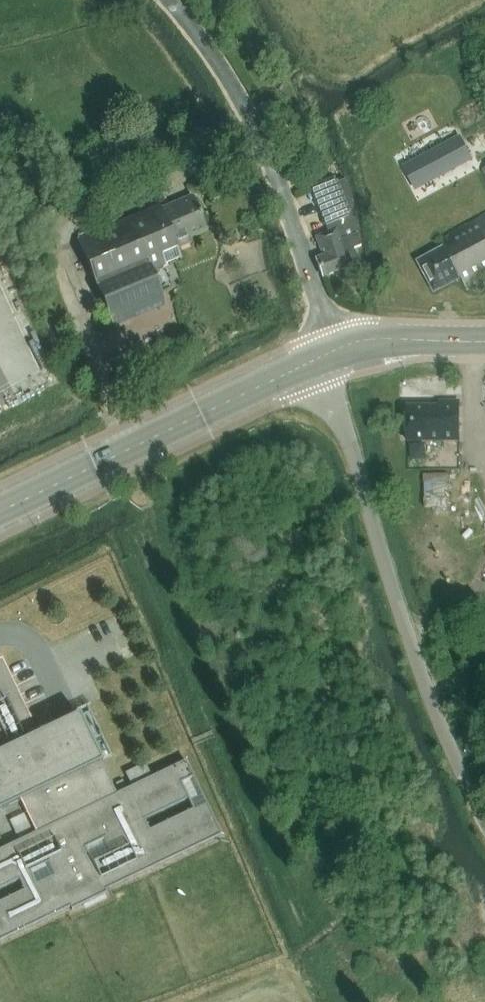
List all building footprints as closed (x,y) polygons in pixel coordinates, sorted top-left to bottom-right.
[(474,171),(463,150),(410,178),(421,200),(474,171)] [(344,271),(360,265),(361,255),(360,244),(353,211),(348,188),(346,182),(336,185),(333,179),(311,188),(327,233),(316,237),(323,256),(315,259),(323,277),(344,270),(344,271)] [(207,230),(193,196),(160,210),(158,205),(78,240),(115,328),(117,328),(113,320),(146,306),(144,302),(160,295),(151,272),(182,258),(178,249),(192,243),(189,237),(207,230)] [(466,288),(484,278),(484,216),(449,236),(450,237),(441,242),(445,249),(419,263),(435,292),(461,278),(466,288)] [(440,403),(440,407),(407,408),(408,442),(459,442),(459,403),(440,403)] [(0,850),(0,889),(19,880),(24,891),(0,902),(0,942),(70,908),(72,911),(107,893),(106,891),(222,835),(214,819),(207,805),(195,811),(194,809),(149,831),(144,820),(189,798),(188,797),(181,783),(194,777),(186,761),(117,794),(102,763),(100,760),(79,716),(39,735),(39,734),(2,659),(0,660),(0,811),(21,802),(36,833),(0,850)]
